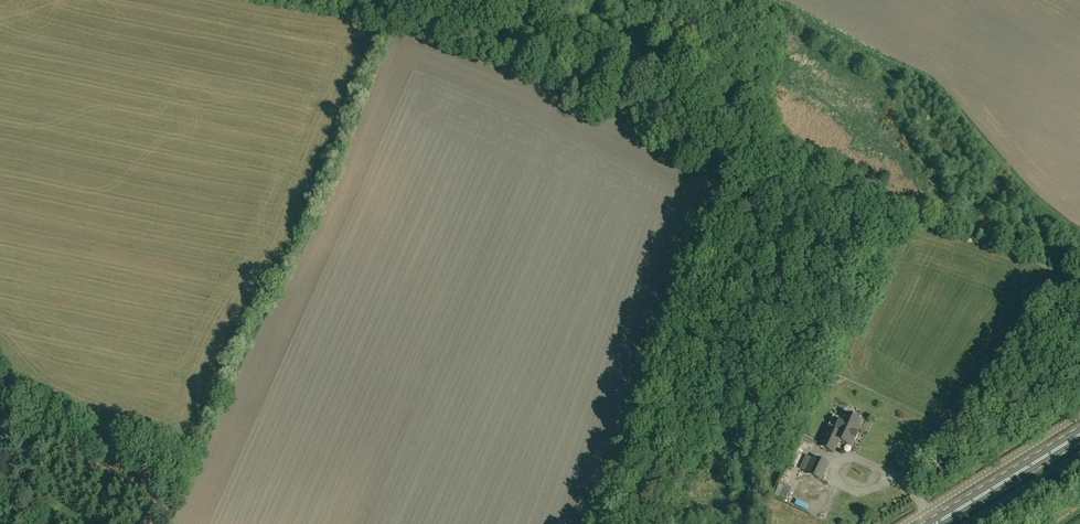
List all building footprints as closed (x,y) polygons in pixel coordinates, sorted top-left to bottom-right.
[(827,428),(819,446),(833,452),(839,440),(850,446),(853,439),(855,440),(855,439),(856,439),(858,434),(857,434),(858,434),(856,433),(861,422),(859,421),(859,418),(850,417),(843,413),(834,431),(827,428)] [(10,424),(0,417),(0,437),(10,424)] [(813,459),(797,452),(791,464),(807,472),(806,473),(820,480),(827,464),(813,458),(813,459)]
